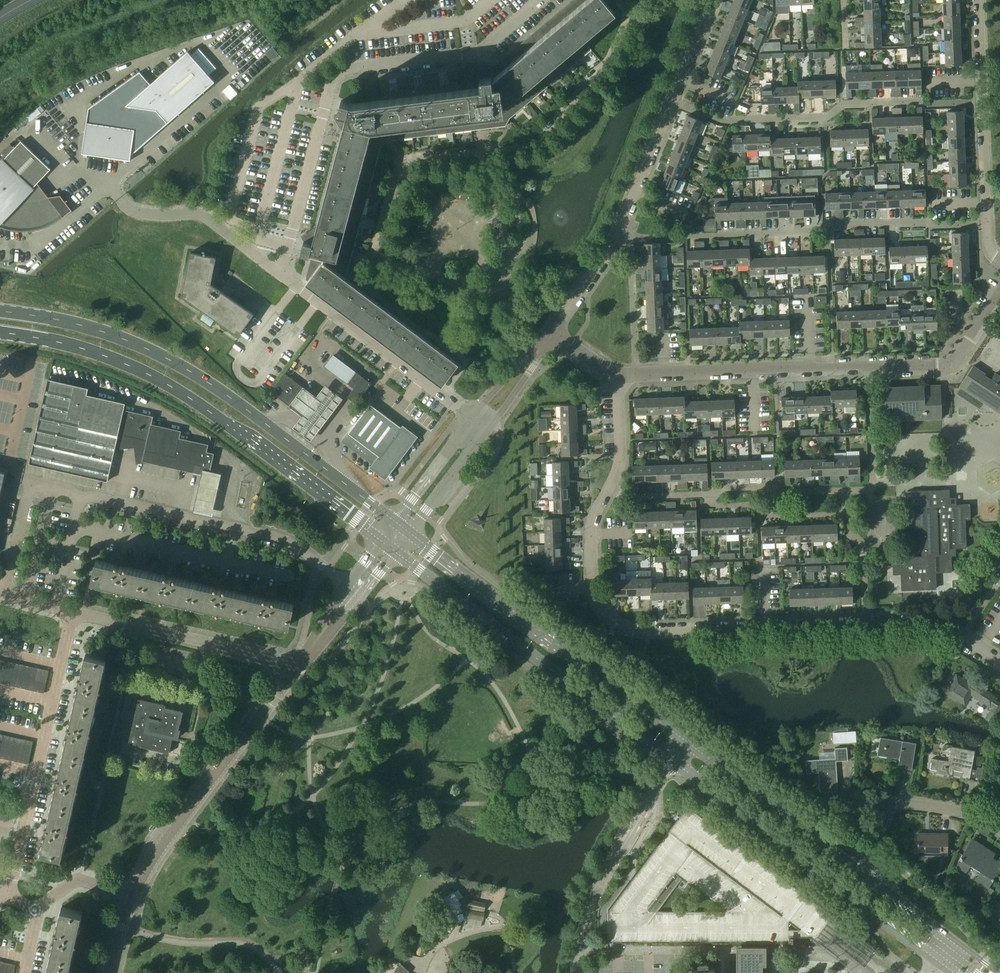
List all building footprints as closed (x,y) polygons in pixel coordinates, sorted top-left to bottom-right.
[(591,49),(581,37),(613,10),(605,0),(573,0),(497,64),(471,67),(380,79),(382,102),(352,106),(352,104),(350,103),(350,102),(341,100),(338,112),(347,114),(347,113),(350,114),(349,119),(316,241),(315,245),(313,244),(313,243),(304,241),(301,253),(310,255),(311,251),(314,252),(306,279),(444,382),(458,363),(344,277),(346,271),(348,271),(353,251),(378,156),(377,155),(381,139),(376,138),(377,135),(379,134),(383,134),(387,133),(387,139),(396,138),(396,139),(479,129),(506,126),(504,116),(507,116),(510,118),(591,49)] [(752,0),(734,0),(733,3),(748,9),(752,0)] [(854,2),(863,2),(864,10),(880,9),(879,0),(854,0),(854,2)] [(960,15),(959,2),(943,3),(943,15),(960,15)] [(743,20),(748,9),(733,3),(728,14),(743,20)] [(880,21),(880,9),(864,10),(864,17),(855,17),(855,22),(880,21)] [(739,32),(743,20),(728,14),(724,26),(739,32)] [(960,27),(960,15),(943,15),(944,28),(960,27)] [(881,34),(880,21),(855,22),(855,27),(864,27),(865,34),(881,34)] [(734,43),(739,32),(724,26),(719,37),(734,43)] [(961,39),(960,27),(944,28),(944,40),(961,39)] [(881,47),(881,34),(865,34),(865,42),(856,42),(856,48),(881,47)] [(729,55),(734,43),(719,37),(714,49),(729,55)] [(961,52),(961,39),(944,40),(945,52),(961,52)] [(725,66),(729,55),(714,49),(710,60),(725,66)] [(215,81),(188,51),(151,84),(140,71),(89,108),(82,153),(83,153),(84,147),(130,154),(129,160),(130,160),(132,152),(155,127),(164,121),(166,120),(168,123),(215,81)] [(962,65),(961,52),(945,52),(945,65),(962,65)] [(720,79),(725,66),(710,60),(705,73),(720,79)] [(922,95),(921,70),(920,63),(907,63),(908,70),(908,86),(916,86),(916,91),(916,95),(922,95)] [(908,86),(908,70),(895,71),(896,96),(901,96),(901,92),(901,86),(908,86)] [(872,97),(871,71),(858,72),(859,88),(867,88),(867,93),(866,93),(867,97),(872,97)] [(884,87),(883,71),(871,71),(872,97),(877,96),(876,93),(876,87),(884,87)] [(896,96),(895,71),(883,71),(884,87),(891,87),(892,92),(891,92),(891,96),(896,96)] [(859,88),(858,72),(845,72),(846,98),(852,97),(852,94),(851,94),(851,88),(859,88)] [(823,96),(823,80),(810,81),(811,97),(823,96)] [(836,96),(836,80),(823,80),(823,96),(836,96)] [(798,97),(798,81),(798,86),(786,87),(786,103),(794,102),(794,108),(794,112),(799,111),(799,97),(798,97)] [(811,97),(810,81),(798,81),(798,97),(799,97),(811,97)] [(774,112),(773,87),(760,88),(761,104),(769,103),(770,109),(769,109),(769,112),(774,112)] [(786,103),(786,87),(773,87),(774,112),(779,112),(779,108),(778,103),(786,103)] [(923,132),(922,107),(917,107),(917,111),(917,116),(909,116),(910,132),(923,132)] [(885,133),(885,117),(877,118),(877,112),(877,108),(872,109),(872,134),(885,133)] [(898,133),(897,108),(892,108),(892,112),(892,117),(885,117),(885,133),(898,133)] [(910,132),(909,116),(902,117),(901,111),(902,111),(902,108),(897,108),(898,133),(910,132)] [(963,111),(947,111),(948,124),(964,123),(963,111)] [(703,121),(688,115),(683,127),(698,133),(703,121)] [(964,136),(964,123),(948,124),(948,136),(964,136)] [(770,138),(771,138),(770,124),(765,125),(765,128),(766,134),(758,134),(758,150),(770,150),(770,155),(771,155),(770,138)] [(746,151),(745,125),(740,126),(740,129),(741,129),(741,135),(732,135),(733,141),(726,141),(727,154),(733,154),(733,151),(746,151)] [(758,150),(758,134),(750,134),(750,129),(750,125),(745,125),(746,151),(758,150)] [(693,144),(698,133),(683,127),(679,138),(693,144)] [(856,145),(855,129),(843,130),(843,146),(856,145)] [(869,145),(868,129),(855,129),(856,145),(869,145)] [(843,146),(843,130),(830,130),(831,146),(843,146)] [(965,148),(964,136),(948,136),(949,149),(965,148)] [(808,153),(807,137),(795,138),(796,154),(808,153)] [(821,153),(820,137),(807,137),(808,153),(821,153)] [(689,156),(693,144),(679,138),(674,150),(689,156)] [(783,154),(783,138),(771,138),(770,138),(771,155),(783,154)] [(796,154),(795,138),(783,138),(783,154),(796,154)] [(51,169),(21,141),(14,148),(10,144),(11,143),(10,143),(2,150),(0,152),(0,226),(1,226),(4,227),(8,228),(12,229),(16,230),(19,230),(23,230),(27,230),(31,229),(35,229),(39,228),(42,227),(46,226),(50,224),(53,222),(56,220),(60,218),(62,216),(63,217),(72,210),(61,195),(48,197),(42,188),(38,183),(51,169)] [(965,160),(965,148),(949,149),(949,161),(965,160)] [(684,167),(689,156),(674,150),(669,161),(684,167)] [(965,173),(965,160),(949,161),(949,173),(965,173)] [(680,179),(684,167),(669,161),(665,173),(680,179)] [(675,191),(680,179),(665,173),(660,185),(675,191)] [(966,186),(965,173),(949,173),(944,174),(944,187),(950,187),(966,186)] [(926,205),(925,189),(912,190),(913,206),(926,205)] [(900,206),(900,190),(887,191),(888,207),(900,206)] [(913,206),(912,190),(900,190),(900,206),(913,206)] [(876,207),(875,191),(863,192),(863,208),(864,208),(876,207)] [(888,207),(887,191),(875,191),(876,207),(888,207)] [(851,208),(850,192),(838,193),(839,218),(844,218),(844,214),(843,214),(843,208),(851,208)] [(863,208),(863,192),(850,192),(851,208),(859,208),(859,213),(858,213),(859,217),(864,217),(864,208),(863,208)] [(839,218),(838,193),(825,193),(826,209),(834,209),(834,214),(834,218),(839,218)] [(816,216),(815,199),(815,195),(802,196),(802,200),(803,216),(816,216)] [(790,217),(790,200),(790,196),(777,197),(777,201),(778,217),(790,217)] [(803,216),(802,200),(802,196),(790,196),(790,200),(790,217),(803,216)] [(778,217),(777,201),(777,197),(765,197),(765,201),(766,217),(778,217)] [(728,219),(728,203),(728,198),(713,199),(712,199),(711,199),(710,200),(709,201),(709,202),(708,202),(708,203),(708,204),(708,205),(709,206),(710,207),(711,208),(712,208),(715,208),(716,229),(721,228),(721,224),(721,219),(728,219)] [(766,217),(765,201),(753,202),(753,218),(761,218),(761,223),(761,227),(766,227),(766,217)] [(741,228),(740,202),(728,203),(728,219),(736,219),(736,224),(736,228),(741,228)] [(753,218),(753,202),(740,202),(741,228),(746,227),(746,224),(745,218),(753,218)] [(885,253),(884,228),(879,228),(879,232),(879,237),(871,238),(872,254),(885,253)] [(860,254),(859,229),(854,229),(854,233),(855,238),(847,239),(847,255),(860,254)] [(872,254),(871,238),(864,238),(864,233),(864,229),(859,229),(860,254),(872,254)] [(847,255),(847,239),(839,239),(839,234),(839,230),(834,230),(835,255),(847,255)] [(968,245),(968,232),(952,233),(952,246),(968,245)] [(749,239),(744,239),(744,243),(745,248),(736,249),(737,265),(750,264),(749,258),(750,258),(749,239)] [(725,265),(724,240),(719,240),(719,244),(720,249),(712,250),(712,266),(725,265)] [(729,240),(724,240),(725,265),(737,265),(736,249),(729,249),(729,244),(729,240)] [(700,266),(699,241),(694,241),(694,245),(695,245),(695,250),(687,251),(687,267),(700,266)] [(712,266),(712,250),(704,250),(704,245),(704,241),(699,241),(700,266),(712,266)] [(661,256),(660,243),(644,243),(645,256),(661,256)] [(969,257),(968,245),(952,246),(953,258),(969,257)] [(915,262),(914,246),(902,247),(902,263),(915,262)] [(928,262),(927,246),(914,246),(915,262),(928,262)] [(902,263),(902,247),(889,247),(890,263),(902,263)] [(216,257),(205,255),(201,254),(191,252),(182,296),(205,312),(200,318),(210,325),(214,318),(238,335),(253,314),(226,294),(211,284),(216,257)] [(825,272),(825,255),(812,256),(812,272),(825,272)] [(661,268),(661,256),(645,256),(645,269),(661,268)] [(800,272),(799,256),(787,257),(787,273),(800,272)] [(812,272),(812,256),(799,256),(800,272),(812,272)] [(775,273),(774,257),(762,258),(763,274),(775,273)] [(787,273),(787,257),(774,257),(775,273),(787,273)] [(969,270),(969,257),(953,258),(953,270),(969,270)] [(763,274),(762,258),(750,258),(749,258),(750,264),(750,274),(763,274)] [(662,280),(661,268),(645,269),(646,281),(662,280)] [(970,283),(969,270),(953,270),(953,283),(970,283)] [(662,293),(662,280),(646,281),(646,293),(662,293)] [(663,305),(662,293),(646,293),(647,306),(663,305)] [(668,317),(668,305),(663,305),(647,306),(647,318),(663,317),(668,317)] [(900,330),(899,314),(898,309),(886,310),(887,326),(899,325),(899,330),(900,330)] [(875,326),(874,310),(862,311),(862,327),(875,326)] [(887,326),(886,310),(874,310),(875,326),(887,326)] [(850,327),(850,311),(836,312),(837,328),(850,327)] [(862,327),(862,311),(850,311),(850,327),(862,327)] [(912,330),(911,313),(899,314),(900,330),(912,330)] [(924,329),(924,313),(911,313),(912,330),(924,329)] [(937,329),(937,313),(924,313),(924,329),(937,329)] [(664,330),(663,317),(647,318),(648,331),(664,330)] [(790,336),(789,319),(776,320),(777,336),(790,336)] [(765,337),(764,320),(752,321),(752,337),(765,337)] [(777,336),(776,320),(764,320),(765,337),(777,336)] [(752,337),(752,321),(740,321),(740,327),(739,327),(740,343),(741,343),(741,338),(752,337)] [(728,343),(727,327),(715,328),(715,344),(728,343)] [(740,343),(739,327),(727,327),(728,343),(740,343)] [(703,344),(702,328),(690,329),(690,345),(703,344)] [(715,344),(715,328),(702,328),(703,344),(715,344)] [(333,355),(332,356),(325,366),(347,383),(356,372),(333,355)] [(995,373),(991,379),(984,375),(985,374),(973,366),(959,386),(999,413),(999,377),(995,373)] [(356,403),(371,383),(367,380),(356,372),(347,383),(354,388),(348,397),(352,400),(356,403)] [(306,389),(286,374),(272,392),(292,407),(306,389)] [(203,474),(209,475),(210,470),(214,453),(207,451),(209,444),(180,438),(181,431),(152,424),(154,416),(124,409),(126,404),(87,395),(88,389),(49,379),(30,463),(108,481),(115,448),(136,445),(138,461),(144,460),(203,474)] [(312,394),(306,389),(292,407),(297,411),(303,416),(297,423),(295,426),(313,440),(325,423),(332,414),(338,406),(343,398),(326,385),(321,392),(317,397),(312,394)] [(942,418),(941,385),(880,387),(881,413),(896,412),(897,420),(942,418)] [(857,406),(856,389),(844,390),(844,406),(845,413),(856,412),(856,406),(857,406)] [(832,412),(831,390),(831,395),(819,396),(819,412),(832,412)] [(844,406),(844,390),(831,390),(832,412),(832,407),(844,406)] [(684,413),(684,396),(671,397),(672,413),(684,413)] [(697,417),(696,401),(685,401),(685,396),(684,396),(684,413),(685,412),(686,418),(697,417)] [(807,413),(806,396),(794,397),(794,413),(807,413)] [(819,412),(819,396),(806,396),(807,413),(819,412)] [(660,413),(659,397),(647,398),(647,414),(660,413)] [(672,413),(671,397),(659,397),(660,413),(672,413)] [(794,413),(794,397),(781,397),(782,414),(794,413)] [(647,414),(647,398),(634,398),(635,414),(647,414)] [(735,415),(735,399),(721,400),(722,416),(735,415)] [(709,417),(709,400),(696,401),(697,417),(709,417)] [(722,416),(721,400),(709,400),(709,417),(722,416)] [(401,427),(370,404),(343,441),(374,464),(372,465),(385,475),(414,437),(401,427)] [(560,405),(561,417),(577,417),(577,410),(586,409),(586,404),(560,405)] [(577,424),(577,417),(561,417),(561,430),(587,429),(586,424),(577,424)] [(587,434),(587,429),(561,430),(562,442),(578,442),(578,434),(587,434)] [(578,449),(578,442),(562,442),(562,455),(587,454),(587,449),(578,449)] [(835,484),(834,458),(822,459),(822,475),(830,475),(830,484),(835,484)] [(847,474),(847,458),(834,458),(835,484),(840,483),(840,474),(847,474)] [(861,483),(860,458),(847,458),(847,474),(855,474),(855,483),(861,483)] [(810,484),(809,459),(797,460),(798,476),(805,476),(805,485),(810,484)] [(822,475),(822,459),(809,459),(810,484),(816,484),(815,475),(822,475)] [(762,476),(761,460),(749,461),(749,477),(762,476)] [(775,476),(774,460),(761,460),(762,476),(775,476)] [(798,476),(797,460),(784,460),(785,485),(791,485),(790,476),(798,476)] [(578,466),(578,461),(552,462),(553,474),(569,474),(569,467),(578,466)] [(724,478),(724,461),(711,462),(712,478),(724,478)] [(737,477),(736,461),(724,461),(724,478),(737,477)] [(749,477),(749,461),(736,461),(737,477),(749,477)] [(695,480),(694,463),(682,464),(683,489),(688,489),(688,480),(695,480)] [(708,488),(707,463),(694,463),(695,480),(702,479),(703,488),(708,488)] [(670,480),(669,464),(657,465),(658,490),(663,490),(663,481),(670,480)] [(683,489),(682,464),(669,464),(670,480),(678,480),(678,489),(683,489)] [(645,481),(645,465),(632,466),(633,491),(639,491),(638,482),(645,481)] [(658,490),(657,465),(645,465),(645,481),(653,481),(653,490),(658,490)] [(222,473),(210,470),(209,475),(203,474),(201,479),(199,493),(196,504),(194,511),(213,515),(214,508),(217,497),(220,483),(222,473)] [(569,481),(569,474),(553,474),(553,487),(578,486),(578,481),(569,481)] [(579,491),(578,486),(553,487),(554,499),(570,499),(570,491),(579,491)] [(970,519),(970,504),(950,504),(949,489),(916,491),(916,504),(916,509),(915,509),(915,528),(921,528),(922,556),(893,557),(894,574),(901,573),(902,590),(936,588),(935,572),(952,572),(951,556),(956,555),(956,548),(966,548),(965,519),(970,519)] [(916,504),(916,491),(908,491),(908,499),(908,504),(916,504)] [(570,506),(570,499),(554,499),(554,512),(580,511),(579,506),(570,506)] [(672,527),(671,501),(666,502),(666,511),(659,511),(659,527),(672,527)] [(684,526),(684,510),(676,510),(676,501),(671,501),(672,527),(684,526)] [(684,531),(697,531),(696,501),(691,501),(691,510),(684,510),(684,526),(684,531)] [(659,527),(659,511),(651,511),(651,502),(646,503),(647,528),(659,527)] [(647,528),(646,503),(641,503),(641,512),(634,512),(634,528),(647,528)] [(726,534),(726,517),(714,518),(714,534),(726,534)] [(739,533),(738,517),(726,517),(726,534),(739,533)] [(752,533),(752,517),(738,517),(739,533),(752,533)] [(561,531),(561,523),(570,523),(570,518),(545,519),(545,531),(561,531)] [(714,534),(714,518),(701,518),(701,535),(714,534)] [(812,541),(812,524),(799,525),(800,541),(812,541)] [(825,540),(824,524),(812,524),(812,541),(825,540)] [(837,524),(824,524),(825,540),(838,540),(837,524)] [(787,542),(787,525),(774,526),(775,542),(787,542)] [(800,541),(799,525),(787,525),(787,542),(800,541)] [(775,542),(774,526),(762,526),(762,542),(775,542)] [(561,538),(561,531),(545,531),(545,544),(571,543),(570,538),(561,538)] [(636,541),(637,551),(645,551),(645,541),(636,541)] [(477,559),(489,557),(487,542),(475,544),(477,559)] [(571,548),(571,543),(545,544),(546,556),(562,556),(562,548),(571,548)] [(562,563),(562,556),(546,556),(546,569),(571,568),(571,563),(562,563)] [(142,592),(147,571),(114,564),(97,560),(92,581),(142,592)] [(191,603),(195,582),(163,575),(147,571),(142,592),(191,603)] [(626,595),(626,579),(619,579),(619,574),(613,574),(614,595),(626,595)] [(639,594),(638,578),(626,579),(626,595),(639,594)] [(651,583),(651,578),(638,578),(639,594),(651,594),(651,583)] [(689,598),(689,588),(689,581),(676,582),(676,598),(689,598)] [(242,614),(247,594),(213,586),(195,582),(191,603),(242,614)] [(664,599),(663,582),(651,583),(651,594),(651,599),(664,599)] [(676,598),(676,582),(663,582),(664,599),(676,598)] [(731,602),(730,586),(718,587),(719,603),(731,602)] [(744,602),(743,586),(730,586),(731,602),(744,602)] [(706,603),(706,587),(693,587),(693,604),(706,603)] [(719,603),(718,587),(706,587),(706,603),(719,603)] [(840,603),(840,587),(827,588),(828,604),(840,603)] [(853,587),(852,587),(840,587),(840,603),(853,603),(853,587)] [(815,604),(815,588),(802,589),(803,605),(815,604)] [(828,604),(827,588),(815,588),(815,604),(828,604)] [(803,605),(802,589),(789,589),(790,605),(803,605)] [(289,625),(294,604),(262,597),(247,594),(242,614),(289,625)] [(96,708),(107,658),(86,653),(79,685),(75,703),(96,708)] [(11,673),(13,662),(8,661),(5,672),(11,673)] [(17,675),(20,664),(13,662),(11,673),(17,675)] [(23,676),(25,665),(20,664),(17,675),(23,676)] [(29,677),(31,666),(25,665),(23,676),(29,677)] [(35,679),(37,668),(31,666),(29,677),(35,679)] [(41,680),(43,669),(37,668),(35,679),(41,680)] [(47,681),(49,670),(43,669),(41,680),(47,681)] [(8,685),(11,673),(5,672),(3,683),(8,685)] [(15,686),(17,675),(11,673),(8,685),(15,686)] [(945,692),(964,705),(971,695),(991,708),(985,718),(991,722),(999,708),(999,703),(994,699),(996,697),(969,679),(967,681),(956,674),(945,692)] [(21,687),(23,676),(17,675),(15,686),(21,687)] [(26,689),(29,677),(23,676),(21,687),(26,689)] [(32,690),(35,679),(29,677),(26,689),(32,690)] [(38,691),(41,680),(35,679),(32,690),(38,691)] [(44,693),(47,681),(41,680),(38,691),(44,693)] [(128,713),(133,696),(127,694),(122,711),(128,713)] [(178,733),(179,729),(183,711),(165,707),(166,705),(138,699),(128,744),(169,753),(172,738),(177,739),(178,733)] [(85,757),(96,708),(75,703),(67,736),(64,752),(85,757)] [(832,741),(845,740),(844,728),(831,729),(832,741)] [(8,747),(10,736),(4,735),(1,746),(8,747)] [(14,749),(16,738),(10,736),(8,747),(14,749)] [(20,750),(22,739),(16,738),(14,749),(20,750)] [(916,744),(880,738),(878,755),(899,759),(898,767),(912,769),(916,744)] [(26,751),(28,740),(22,739),(20,750),(26,751)] [(581,757),(590,745),(583,740),(575,752),(581,757)] [(951,746),(948,762),(932,759),(930,769),(936,770),(936,774),(952,777),(953,770),(963,772),(962,778),(978,781),(981,775),(975,774),(976,769),(971,769),(975,750),(951,746)] [(11,760),(14,749),(8,747),(5,758),(11,760)] [(835,759),(806,760),(807,771),(819,770),(820,792),(837,791),(836,761),(848,761),(847,748),(835,748),(835,759)] [(17,761),(20,750),(14,749),(11,760),(17,761)] [(23,763),(26,751),(20,750),(17,761),(23,763)] [(72,815),(85,757),(64,752),(56,785),(51,810),(72,815)] [(687,810),(686,810),(685,810),(684,811),(683,811),(683,812),(682,812),(682,813),(681,813),(681,814),(679,816),(680,817),(678,818),(673,825),(636,874),(607,912),(607,933),(607,943),(608,943),(611,943),(613,943),(617,943),(621,943),(784,943),(784,938),(793,937),(793,943),(796,943),(799,943),(805,943),(816,943),(816,942),(817,943),(817,942),(819,939),(824,943),(829,943),(830,943),(835,943),(835,941),(840,941),(848,941),(848,942),(849,942),(849,943),(852,943),(853,943),(854,943),(855,943),(855,942),(856,942),(857,941),(858,940),(858,939),(858,938),(858,937),(858,936),(858,935),(857,934),(856,933),(695,812),(695,811),(694,811),(693,811),(693,810),(692,810),(691,810),(690,810),(689,809),(688,810),(687,810)] [(62,856),(72,815),(51,810),(45,834),(41,851),(62,856)] [(947,834),(918,833),(917,855),(947,855),(947,834)] [(972,839),(957,863),(967,870),(971,864),(982,871),(976,880),(987,887),(999,867),(999,863),(991,857),(994,853),(972,839)] [(445,912),(458,903),(449,889),(436,898),(445,912)] [(484,911),(486,903),(469,900),(468,908),(484,911)] [(71,963),(83,911),(62,907),(54,939),(50,958),(71,963)] [(766,954),(766,950),(766,946),(737,946),(737,949),(737,954),(737,972),(766,972),(766,954)] [(71,963),(50,958),(47,972),(69,972),(71,963)] [(10,963),(3,962),(1,972),(7,972),(10,963)] [(409,971),(400,962),(398,964),(397,966),(395,969),(394,971),(393,972),(408,972),(409,971)] [(16,965),(10,963),(7,972),(14,972),(16,965)] [(715,968),(711,968),(707,968),(707,964),(699,964),(699,969),(696,969),(692,969),(692,972),(715,972),(715,968)]
